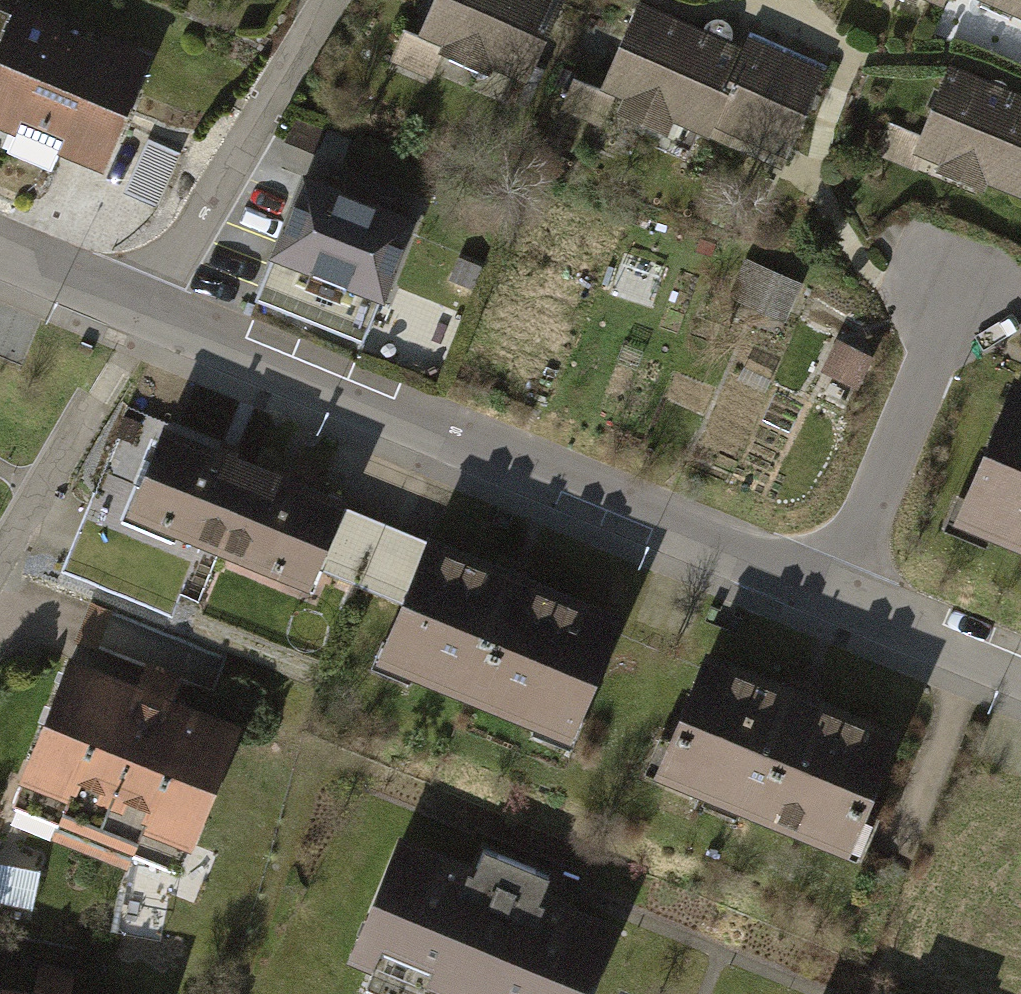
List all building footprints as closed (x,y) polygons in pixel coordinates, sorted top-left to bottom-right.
[(16,0),(14,0),(8,14),(0,10),(0,131),(101,174),(153,54),(99,31),(94,43),(56,26),(59,19),(16,0)] [(415,32),(439,43),(437,49),(485,70),(489,62),(525,77),(561,0),(429,0),(415,32)] [(1020,16),(1020,0),(986,0),(1020,16)] [(698,38),(636,10),(604,80),(784,160),(820,78),(745,44),(738,59),(724,53),(732,36),(732,28),(728,22),(721,19),(713,19),(707,24),(698,38)] [(948,68),(921,132),(892,120),(878,155),(946,184),(949,178),(979,190),(984,178),(1020,193),(1020,192),(1020,98),(948,68)] [(410,216),(298,170),(263,256),(271,260),(255,298),(359,340),(410,216)] [(1008,414),(965,519),(1020,542),(1020,419),(1008,414)] [(226,457),(165,430),(127,516),(175,537),(177,531),(310,590),(319,568),(346,506),(281,478),(283,471),(277,468),(239,451),(230,448),(226,457)] [(346,506),(319,568),(361,585),(388,522),(346,506)] [(404,603),(430,539),(388,522),(361,585),(404,603)] [(629,621),(430,539),(404,603),(388,640),(384,638),(373,666),(412,682),(415,675),(578,743),(629,621)] [(159,687),(70,653),(9,808),(184,876),(245,720),(159,687)] [(894,740),(699,664),(655,775),(850,851),(894,740)] [(391,830),(341,953),(444,993),(579,993),(610,918),(534,887),(544,861),(476,833),(465,859),(391,830)]
